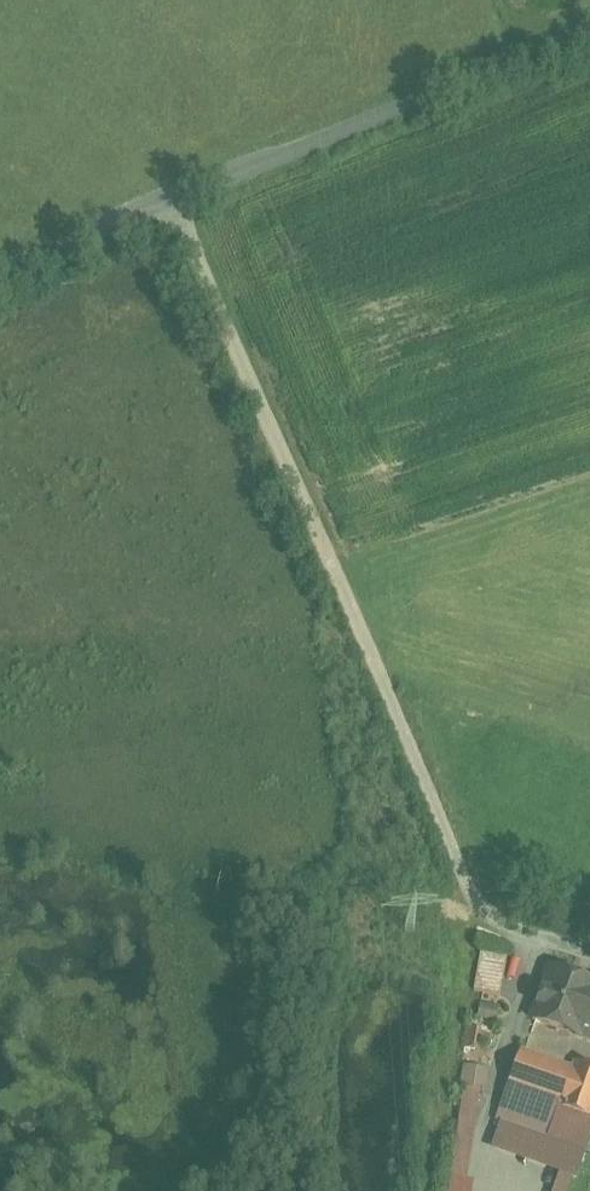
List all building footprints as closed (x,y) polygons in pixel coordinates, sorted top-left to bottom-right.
[(473,989),(500,994),(511,946),(484,941),(473,989)] [(550,971),(533,1021),(589,1041),(589,985),(550,971)] [(520,1048),(494,1120),(502,1123),(547,1139),(558,1108),(589,1120),(589,1068),(572,1061),(570,1066),(520,1048)] [(450,1190),(470,1190),(483,1066),(463,1064),(450,1190)] [(558,1108),(547,1139),(502,1123),(493,1149),(561,1173),(555,1190),(566,1190),(571,1177),(576,1179),(589,1138),(589,1120),(558,1108)]
